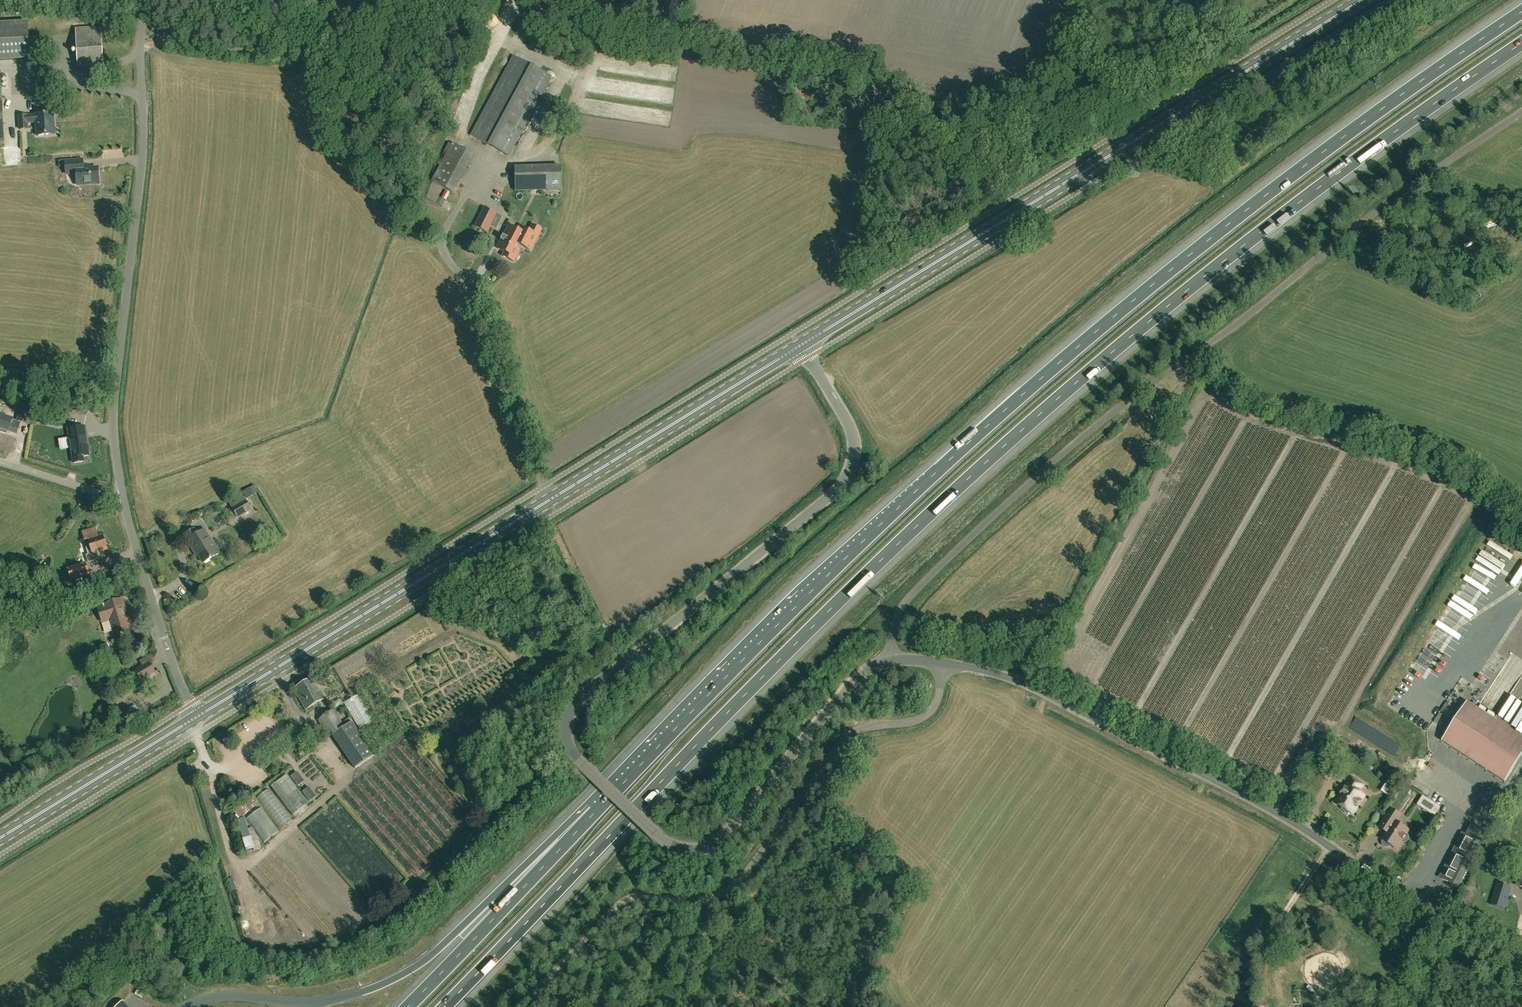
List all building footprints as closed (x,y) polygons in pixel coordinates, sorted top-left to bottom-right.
[(0,23),(0,61),(30,59),(28,21),(0,23)] [(78,64),(104,63),(102,27),(76,29),(78,64)] [(509,155),(552,76),(515,56),(472,135),(509,155)] [(38,136),(55,135),(53,114),(36,115),(27,116),(27,115),(19,116),(20,130),(28,129),(28,123),(37,122),(38,136)] [(454,192),(474,155),(454,143),(433,180),(454,192)] [(78,185),(100,183),(99,168),(91,169),(91,167),(81,168),(80,160),(66,161),(67,174),(77,173),(78,185)] [(561,167),(516,168),(516,191),(562,190),(561,167)] [(483,207),(474,226),(488,232),(497,214),(483,207)] [(520,227),(519,230),(509,225),(497,248),(511,255),(517,244),(522,246),(529,231),(520,227)] [(17,420),(31,425),(35,411),(21,407),(17,420)] [(2,429),(1,431),(7,433),(8,431),(9,431),(9,430),(17,432),(20,423),(13,420),(13,419),(0,414),(0,428),(2,429)] [(83,457),(89,456),(84,427),(68,430),(70,438),(71,448),(74,463),(84,461),(83,457)] [(242,492),(229,500),(227,500),(237,518),(252,510),(242,492)] [(84,538),(87,537),(88,540),(85,540),(90,555),(94,553),(96,560),(105,557),(103,550),(107,549),(103,536),(98,537),(95,527),(82,532),(84,538)] [(204,563),(219,554),(205,530),(197,535),(194,529),(185,535),(195,551),(196,550),(204,563)] [(67,568),(71,580),(90,574),(86,562),(67,568)] [(20,580),(27,596),(37,592),(30,576),(20,580)] [(123,604),(125,604),(123,600),(122,600),(121,599),(105,604),(105,605),(98,607),(102,620),(110,618),(114,633),(131,628),(123,604)] [(496,635),(503,631),(497,621),(490,625),(496,635)] [(148,661),(150,660),(154,658),(152,654),(140,661),(142,665),(135,670),(141,680),(155,672),(148,661)] [(307,710),(326,699),(314,678),(295,689),(307,710)] [(359,694),(344,703),(360,729),(375,719),(359,694)] [(1521,756),(1521,737),(1467,701),(1442,740),(1505,781),(1521,756)] [(355,768),(356,767),(375,754),(353,722),(345,727),(334,710),(319,721),(330,737),(332,736),(355,768)] [(308,803),(286,774),(271,786),(293,815),(308,803)] [(1363,785),(1352,778),(1336,802),(1343,807),(1342,809),(1348,814),(1350,812),(1353,813),(1363,798),(1356,793),(1357,792),(1359,793),(1360,792),(1358,791),(1363,785)] [(1441,807),(1435,803),(1430,812),(1436,815),(1441,807)] [(1408,834),(1407,833),(1409,830),(1397,822),(1402,815),(1392,808),(1385,819),(1391,823),(1382,838),(1383,839),(1383,840),(1383,841),(1383,842),(1383,843),(1383,844),(1383,845),(1384,845),(1384,846),(1385,846),(1386,846),(1386,847),(1387,847),(1388,847),(1389,846),(1390,846),(1391,845),(1397,848),(1402,841),(1403,841),(1403,842),(1404,842),(1405,842),(1406,842),(1406,841),(1407,841),(1408,840),(1409,839),(1409,838),(1409,837),(1409,836),(1409,835),(1408,834)] [(1468,835),(1465,834),(1442,878),(1459,887),(1487,832),(1474,825),(1468,835)] [(1505,909),(1509,896),(1495,892),(1491,904),(1505,909)]
